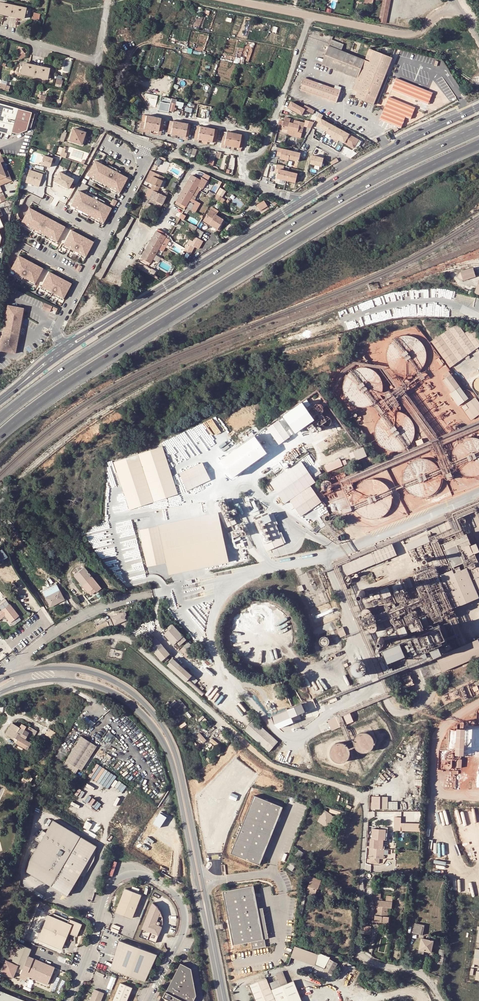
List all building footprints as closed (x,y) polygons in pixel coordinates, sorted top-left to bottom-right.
[(379,22),(386,24),(391,0),(384,0),(379,22)] [(3,15),(17,18),(23,19),(26,9),(0,3),(0,14),(3,15)] [(40,20),(41,13),(34,12),(33,18),(40,20)] [(330,40),(328,46),(341,51),(343,45),(330,40)] [(364,61),(341,51),(328,46),(321,65),(356,79),(351,91),(356,93),(354,98),(373,105),(385,75),(391,59),(385,56),(379,54),(373,51),(368,63),(364,61)] [(364,61),(368,63),(373,51),(368,50),(364,61)] [(36,66),(29,65),(23,63),(20,74),(33,77),(36,66)] [(47,80),(49,69),(43,68),(36,66),(33,77),(47,80)] [(339,91),(303,79),(300,91),(335,103),(339,91)] [(391,90),(401,95),(406,83),(395,79),(391,90)] [(406,83),(401,95),(427,105),(432,93),(406,83)] [(175,113),(178,100),(163,96),(159,109),(175,113)] [(410,119),(414,108),(388,98),(379,120),(400,129),(404,117),(410,119)] [(315,109),(305,104),(303,107),(296,103),(296,105),(291,102),(288,107),(302,114),(305,109),(313,113),(315,109)] [(12,135),(13,132),(19,133),(28,130),(33,113),(0,103),(0,132),(12,135)] [(323,114),(320,112),(315,120),(319,122),(317,125),(327,131),(331,124),(321,118),(323,114)] [(143,115),(141,128),(140,128),(139,131),(150,133),(151,130),(159,132),(158,136),(161,136),(164,120),(161,120),(161,118),(143,115)] [(281,128),(280,132),(288,134),(291,122),(287,121),(288,119),(284,118),(283,120),(279,119),(276,127),(281,128)] [(291,122),(288,134),(302,138),(305,127),(311,128),(314,122),(307,120),(306,123),(295,120),(295,123),(291,122)] [(174,122),(171,121),(168,134),(184,137),(183,140),(187,141),(191,125),(188,125),(188,124),(175,121),(174,122)] [(340,129),(331,124),(327,131),(326,132),(332,135),(331,137),(335,139),(340,129)] [(201,127),(197,127),(195,138),(198,139),(198,140),(211,143),(211,142),(214,143),(217,131),(214,130),(214,129),(201,127)] [(69,141),(81,145),(84,135),(85,133),(73,129),(69,141)] [(349,134),(340,129),(335,139),(334,140),(338,142),(339,139),(344,142),(349,134)] [(228,132),(228,133),(224,132),(221,148),(226,149),(226,146),(238,148),(238,147),(241,148),(244,135),(228,132)] [(362,140),(349,134),(344,142),(354,147),(356,143),(359,145),(362,140)] [(291,151),(279,148),(277,155),(281,156),(280,159),(289,161),(289,159),(291,151)] [(301,153),(291,151),(289,159),(299,162),(301,153)] [(11,180),(7,170),(4,172),(0,163),(3,161),(1,155),(0,155),(0,185),(11,180)] [(44,155),(41,164),(50,167),(53,158),(44,155)] [(324,158),(312,156),(310,164),(322,166),(324,158)] [(101,164),(94,160),(87,175),(119,192),(127,178),(120,174),(101,164)] [(102,161),(101,164),(120,174),(121,171),(102,161)] [(289,171),(279,169),(277,178),(287,180),(289,171)] [(149,170),(144,181),(150,184),(155,173),(149,170)] [(26,182),(40,186),(43,175),(28,171),(26,182)] [(298,174),(289,171),(287,180),(296,182),(298,174)] [(54,182),(68,189),(72,180),(59,173),(54,182)] [(163,181),(161,180),(163,176),(155,173),(150,184),(153,185),(159,188),(163,181)] [(119,192),(87,175),(85,177),(118,195),(119,192)] [(194,200),(195,197),(199,191),(195,189),(197,186),(201,188),(202,188),(205,183),(206,181),(201,178),(200,181),(191,176),(175,204),(184,209),(185,207),(189,200),(190,198),(194,200)] [(79,181),(77,186),(85,189),(87,185),(79,181)] [(85,194),(78,191),(71,205),(103,223),(111,208),(104,204),(85,194)] [(86,191),(85,194),(104,204),(105,201),(86,191)] [(157,193),(152,191),(149,197),(149,199),(157,203),(162,205),(168,193),(164,191),(162,195),(157,193)] [(190,198),(189,200),(194,203),(190,210),(195,212),(198,206),(200,204),(194,200),(190,198)] [(268,207),(264,202),(257,206),(260,212),(268,207)] [(103,223),(71,205),(69,208),(102,225),(103,223)] [(64,227),(28,208),(21,222),(56,241),(64,227)] [(209,225),(214,215),(215,213),(210,210),(203,221),(209,225)] [(217,229),(220,224),(222,221),(218,218),(216,216),(214,215),(209,225),(217,229)] [(56,241),(21,222),(19,225),(55,244),(56,241)] [(93,242),(71,230),(63,245),(85,257),(93,242)] [(148,265),(152,259),(155,261),(158,263),(161,258),(158,257),(164,247),(165,248),(169,240),(164,237),(166,235),(157,230),(139,260),(148,265)] [(192,251),(196,245),(190,242),(187,247),(192,251)] [(85,257),(63,245),(62,247),(84,259),(85,257)] [(42,268),(18,255),(10,270),(34,283),(42,268)] [(473,268),(461,271),(463,279),(475,275),(473,268)] [(34,283),(10,270),(9,272),(33,285),(34,283)] [(71,283),(49,272),(41,286),(63,298),(71,283)] [(63,298),(41,286),(39,289),(62,300),(63,298)] [(46,302),(43,308),(51,312),(54,306),(46,302)] [(8,305),(0,345),(0,350),(15,353),(24,307),(8,305)] [(432,341),(450,367),(478,347),(478,334),(474,326),(465,333),(458,323),(432,341)] [(401,375),(403,376),(404,376),(406,376),(408,376),(410,376),(412,375),(414,374),(416,374),(418,372),(419,371),(421,370),(422,368),(424,367),(425,365),(425,363),(426,361),(426,359),(427,357),(427,355),(426,353),(426,351),(425,349),(425,347),(424,345),(422,343),(421,342),(418,339),(416,338),(415,337),(413,336),(411,336),(409,335),(406,335),(404,335),(402,335),(400,336),(398,336),(396,337),(395,338),(393,340),(391,341),(390,343),(389,344),(388,346),(387,348),(386,350),(386,352),(385,354),(385,356),(386,358),(386,360),(386,362),(387,364),(388,366),(389,368),(391,369),(392,371),(394,372),(396,373),(397,374),(399,375),(401,375)] [(347,399),(348,401),(350,402),(351,403),(353,404),(355,405),(357,406),(359,407),(361,407),(363,407),(365,407),(367,407),(369,406),(371,405),(373,405),(375,403),(376,402),(378,401),(379,399),(380,397),(381,396),(382,394),(383,392),(383,390),(383,388),(383,386),(383,383),(382,381),(382,380),(381,378),(380,376),(379,374),(377,373),(376,371),(374,370),(371,368),(369,368),(367,367),(365,367),(363,367),(361,367),(359,367),(357,368),(355,368),(353,369),(351,370),(350,372),(348,373),(347,375),(346,376),(345,378),(344,380),(343,382),(343,384),(343,386),(343,388),(343,390),(343,392),(344,394),(345,396),(346,398),(347,399)] [(452,392),(460,386),(451,374),(445,378),(443,380),(452,392)] [(401,382),(401,383),(401,384),(402,385),(403,386),(404,387),(405,387),(406,387),(408,387),(408,386),(409,385),(410,384),(410,383),(410,382),(409,381),(409,380),(408,380),(407,379),(406,379),(405,379),(404,379),(403,379),(403,380),(402,380),(402,381),(401,382)] [(386,391),(385,392),(384,393),(384,394),(384,395),(384,396),(384,397),(385,398),(385,399),(386,399),(387,399),(388,399),(389,399),(390,399),(391,398),(391,397),(392,396),(392,395),(392,394),(391,393),(390,392),(389,391),(388,391),(387,391),(386,391)] [(392,400),(391,401),(390,401),(390,402),(390,403),(389,404),(390,405),(390,406),(391,406),(391,407),(392,408),(393,408),(394,408),(395,408),(396,407),(397,407),(397,406),(398,405),(398,404),(398,403),(398,402),(397,401),(396,400),(395,400),(394,399),(393,399),(392,400)] [(473,399),(460,408),(469,422),(478,415),(478,412),(475,415),(468,406),(475,401),(473,399)] [(478,412),(478,407),(475,401),(468,406),(475,415),(478,412)] [(313,407),(312,408),(312,409),(312,410),(312,411),(313,412),(314,413),(315,414),(317,414),(318,414),(319,414),(320,413),(321,413),(322,412),(322,411),(322,410),(323,409),(322,408),(322,407),(321,406),(321,405),(320,405),(319,404),(318,404),(317,404),(316,404),(315,405),(314,405),(313,406),(313,407)] [(382,447),(383,448),(385,449),(386,450),(388,451),(390,451),(393,451),(395,452),(397,451),(399,451),(401,450),(403,450),(405,449),(406,448),(408,446),(409,445),(411,443),(412,441),(413,440),(413,438),(414,436),(414,434),(415,431),(415,429),(414,427),(414,425),(413,423),(412,421),(410,418),(409,417),(407,416),(406,414),(404,413),(402,412),(400,412),(398,411),(396,411),(394,411),(392,411),(390,411),(388,412),(386,413),(384,414),(382,415),(381,416),(379,418),(378,419),(377,421),(376,423),(375,425),(374,427),(374,429),(374,431),(374,433),(374,435),(375,437),(376,439),(376,441),(377,443),(379,444),(380,446),(382,447)] [(321,419),(321,420),(321,422),(321,423),(321,424),(322,425),(323,425),(324,426),(325,427),(326,427),(327,427),(328,426),(329,426),(330,425),(330,424),(331,423),(331,422),(331,421),(331,420),(331,419),(330,418),(330,417),(329,417),(328,416),(327,416),(326,416),(325,416),(324,417),(323,417),(322,418),(321,419)] [(276,423),(265,430),(276,446),(287,438),(276,423)] [(245,436),(239,439),(243,445),(248,441),(245,436)] [(253,437),(248,441),(243,445),(235,449),(247,466),(265,455),(253,437)] [(478,439),(477,438),(475,437),(473,437),(471,437),(469,437),(467,437),(465,438),(463,439),(461,440),(459,441),(458,442),(456,443),(455,445),(454,447),(453,449),(452,450),(452,452),(451,454),(451,456),(451,459),(451,461),(452,463),(453,465),(454,467),(455,468),(456,470),(457,471),(459,473),(461,474),(463,475),(464,476),(466,476),(468,477),(471,477),(473,477),(475,476),(477,476),(478,475),(478,439)] [(162,445),(113,461),(129,509),(178,494),(162,445)] [(363,447),(353,452),(357,460),(367,456),(363,447)] [(247,466),(235,449),(220,460),(232,477),(247,466)] [(407,465),(406,466),(405,467),(404,469),(403,471),(402,473),(402,475),(402,477),(402,479),(402,481),(402,483),(403,485),(404,487),(405,488),(406,490),(407,492),(409,493),(410,494),(412,495),(414,496),(416,497),(418,497),(420,498),(422,498),(424,498),(426,497),(428,497),(430,496),(432,495),(433,494),(435,493),(436,491),(438,489),(439,488),(440,486),(440,484),(441,482),(441,480),(441,478),(441,476),(441,474),(440,472),(440,470),(439,468),(438,466),(436,465),(435,463),(433,462),(432,461),(430,460),(428,459),(426,459),(424,458),(422,458),(419,458),(417,459),(415,459),(414,460),(412,461),(410,462),(408,463),(407,465)] [(325,466),(328,472),(347,464),(345,459),(341,461),(340,459),(325,466)] [(300,461),(270,483),(284,504),(289,500),(311,486),(316,482),(300,461)] [(210,480),(202,462),(179,473),(187,491),(210,480)] [(360,482),(358,483),(357,484),(356,486),(355,487),(354,489),(353,491),(352,493),(351,495),(351,497),(351,499),(351,501),(351,503),(352,505),(353,507),(354,509),(355,511),(356,512),(357,514),(359,515),(361,516),(362,517),(364,518),(366,518),(368,519),(370,519),(372,519),(375,519),(377,518),(378,518),(382,516),(383,515),(385,514),(386,512),(388,510),(389,509),(390,507),(390,505),(391,503),(391,501),(391,499),(391,497),(391,495),(390,493),(390,491),(389,489),(388,487),(386,486),(385,484),(383,483),(382,482),(380,481),(378,480),(376,479),(374,479),(372,479),(370,479),(368,479),(366,479),(364,480),(362,481),(360,482)] [(311,486),(289,500),(300,516),(322,502),(311,486)] [(255,507),(252,500),(247,503),(251,510),(255,507)] [(221,501),(215,504),(224,524),(221,525),(223,530),(233,525),(232,521),(230,521),(221,501)] [(221,525),(224,524),(215,504),(212,505),(216,513),(221,525)] [(166,576),(226,563),(216,513),(137,530),(145,567),(164,563),(166,576)] [(284,544),(271,514),(254,521),(268,551),(284,544)] [(478,590),(478,564),(474,553),(471,545),(466,534),(442,544),(452,570),(440,575),(454,608),(478,597),(478,596),(477,591),(478,590)] [(424,549),(409,554),(414,566),(436,557),(433,548),(430,538),(421,541),(424,549)] [(44,546),(40,542),(36,545),(39,550),(44,546)] [(478,552),(478,550),(476,543),(471,545),(474,553),(478,552)] [(339,566),(344,577),(396,555),(392,544),(339,566)] [(0,552),(0,554),(5,560),(11,556),(5,548),(0,552)] [(84,567),(73,576),(87,593),(88,592),(91,594),(95,591),(96,592),(100,588),(84,567)] [(44,594),(46,598),(59,591),(56,587),(44,594)] [(388,587),(380,591),(383,599),(391,595),(388,587)] [(59,591),(46,598),(50,607),(64,599),(59,591)] [(4,598),(0,601),(0,610),(1,611),(0,612),(0,618),(1,618),(2,619),(6,619),(7,618),(10,622),(18,616),(4,598)] [(363,610),(363,611),(362,612),(362,613),(361,614),(362,615),(362,616),(362,617),(363,618),(364,618),(365,619),(366,619),(367,619),(368,619),(369,619),(370,618),(371,617),(371,616),(372,615),(372,614),(372,613),(372,612),(371,611),(371,610),(370,610),(369,609),(368,609),(367,609),(366,609),(365,609),(364,609),(363,610)] [(112,618),(115,625),(126,620),(125,616),(126,615),(126,614),(126,613),(125,613),(125,612),(124,612),(114,616),(114,617),(112,618)] [(369,632),(370,633),(372,633),(373,633),(374,633),(375,632),(376,631),(377,630),(377,628),(377,627),(377,626),(376,625),(376,624),(375,624),(374,623),(373,623),(372,623),(371,623),(370,623),(369,624),(368,624),(367,625),(367,626),(367,627),(367,628),(367,629),(367,630),(368,631),(369,632)] [(169,626),(168,629),(169,630),(164,634),(174,645),(177,642),(180,646),(187,639),(173,624),(171,624),(169,626)] [(401,628),(405,636),(413,633),(409,625),(401,628)] [(343,626),(338,629),(341,637),(347,634),(343,626)] [(155,637),(147,644),(162,661),(170,654),(155,637)] [(321,646),(322,647),(323,647),(324,647),(325,647),(326,646),(327,646),(328,645),(328,644),(329,643),(329,642),(329,641),(329,640),(328,639),(327,638),(326,637),(324,637),(323,637),(322,637),(321,638),(320,638),(319,639),(319,640),(319,641),(319,642),(319,643),(319,644),(320,645),(321,646)] [(382,652),(387,664),(405,657),(399,644),(382,652)] [(190,653),(187,650),(184,646),(179,651),(185,658),(190,653)] [(167,665),(201,696),(204,693),(195,684),(198,681),(173,658),(167,665)] [(351,666),(351,667),(350,668),(350,670),(351,671),(351,672),(351,673),(352,674),(353,675),(354,676),(356,677),(357,677),(358,677),(360,677),(361,676),(362,676),(363,675),(364,674),(365,673),(366,672),(366,671),(366,670),(366,668),(366,667),(366,666),(365,665),(364,664),(363,663),(362,662),(361,662),(360,661),(358,661),(357,661),(356,662),(355,662),(354,663),(353,664),(352,665),(351,666)] [(402,678),(406,688),(414,685),(410,675),(402,678)] [(460,689),(464,699),(468,698),(464,687),(460,689)] [(177,712),(186,706),(180,698),(172,704),(177,712)] [(309,710),(306,702),(270,717),(274,725),(309,710)] [(338,716),(329,720),(333,730),(342,726),(338,716)] [(244,729),(269,751),(278,741),(253,719),(244,729)] [(25,739),(28,734),(24,731),(19,728),(14,725),(11,730),(9,734),(18,740),(16,742),(27,749),(31,743),(25,739)] [(25,739),(31,743),(37,732),(27,726),(24,731),(28,734),(25,739)] [(46,734),(51,738),(55,732),(51,728),(46,734)] [(461,728),(462,754),(471,754),(471,728),(461,728)] [(355,737),(354,739),(354,741),(354,742),(354,744),(355,745),(355,747),(356,748),(357,749),(358,750),(360,751),(362,752),(363,752),(365,752),(366,752),(368,751),(369,751),(370,750),(372,749),(373,748),(373,747),(374,746),(374,745),(375,743),(375,742),(375,741),(374,739),(374,738),(373,736),(372,735),(371,734),(370,733),(369,732),(367,732),(366,732),(365,731),(363,732),(362,732),(360,732),(359,733),(358,734),(357,735),(356,736),(355,737)] [(96,746),(81,736),(65,760),(81,770),(96,746)] [(331,748),(331,749),(330,750),(330,751),(330,753),(330,754),(331,756),(331,757),(332,758),(333,759),(334,760),(335,761),(337,762),(339,762),(340,762),(342,762),(343,762),(344,761),(346,761),(347,760),(348,759),(349,758),(350,756),(350,755),(351,754),(351,752),(351,751),(351,749),(350,748),(349,747),(349,745),(347,744),(346,743),(345,743),(344,742),(342,742),(341,742),(339,742),(338,742),(336,742),(335,743),(334,744),(333,745),(332,746),(331,748)] [(7,750),(1,759),(6,762),(12,753),(7,750)] [(23,772),(21,776),(30,782),(33,777),(23,772)] [(29,785),(30,782),(21,776),(19,779),(29,785)] [(259,865),(283,806),(254,795),(230,853),(259,865)] [(381,797),(372,797),(371,809),(380,810),(381,797)] [(325,811),(318,821),(327,827),(334,817),(325,811)] [(161,828),(169,816),(162,812),(155,824),(161,828)] [(401,817),(394,817),(394,830),(420,832),(421,823),(401,823),(401,817)] [(94,845),(52,820),(45,832),(39,842),(29,858),(27,871),(66,894),(94,845)] [(87,820),(84,827),(97,832),(100,825),(87,820)] [(372,828),(372,839),(370,839),(369,858),(383,858),(384,848),(382,848),(378,848),(378,839),(383,840),(385,840),(386,829),(372,828)] [(45,832),(41,830),(35,840),(39,842),(45,832)] [(299,849),(294,856),(300,859),(304,853),(299,849)] [(293,859),(287,867),(292,871),(298,862),(293,859)] [(304,879),(310,882),(306,892),(315,895),(316,891),(318,891),(319,889),(318,888),(321,880),(305,875),(304,879)] [(265,947),(254,886),(222,892),(232,945),(250,942),(252,950),(265,947)] [(131,918),(140,895),(124,888),(115,911),(131,918)] [(388,923),(389,916),(387,916),(388,907),(391,907),(392,901),(384,901),(380,900),(381,892),(374,892),(373,900),(376,900),(374,921),(388,923)] [(154,904),(140,938),(156,944),(163,929),(164,925),(164,919),(162,913),(158,908),(154,904)] [(60,949),(67,933),(75,937),(81,924),(68,918),(66,923),(47,915),(37,939),(60,949)] [(424,925),(414,923),(412,933),(422,935),(424,925)] [(430,940),(421,938),(419,949),(418,949),(418,952),(423,954),(424,950),(430,951),(434,936),(431,935),(430,940)] [(120,942),(112,969),(145,983),(158,956),(120,942)] [(0,972),(12,977),(16,967),(21,970),(20,973),(46,984),(54,967),(27,956),(30,949),(18,944),(11,963),(5,960),(0,972)] [(318,954),(295,946),(291,956),(315,964),(318,954)] [(331,958),(325,969),(333,974),(339,963),(331,958)] [(162,997),(168,1000),(170,1000),(194,1000),(196,996),(192,969),(181,963),(166,992),(165,991),(162,997)] [(281,986),(288,983),(283,971),(276,974),(278,979),(281,986)] [(112,976),(107,988),(112,990),(117,978),(112,976)] [(278,979),(268,983),(266,978),(249,984),(255,1000),(302,1000),(294,981),(288,983),(281,986),(278,979)] [(112,1000),(127,1000),(132,988),(119,983),(112,1000)] [(103,993),(93,989),(88,1000),(100,1000),(103,993)] [(0,991),(0,1000),(26,1000),(0,991)]
